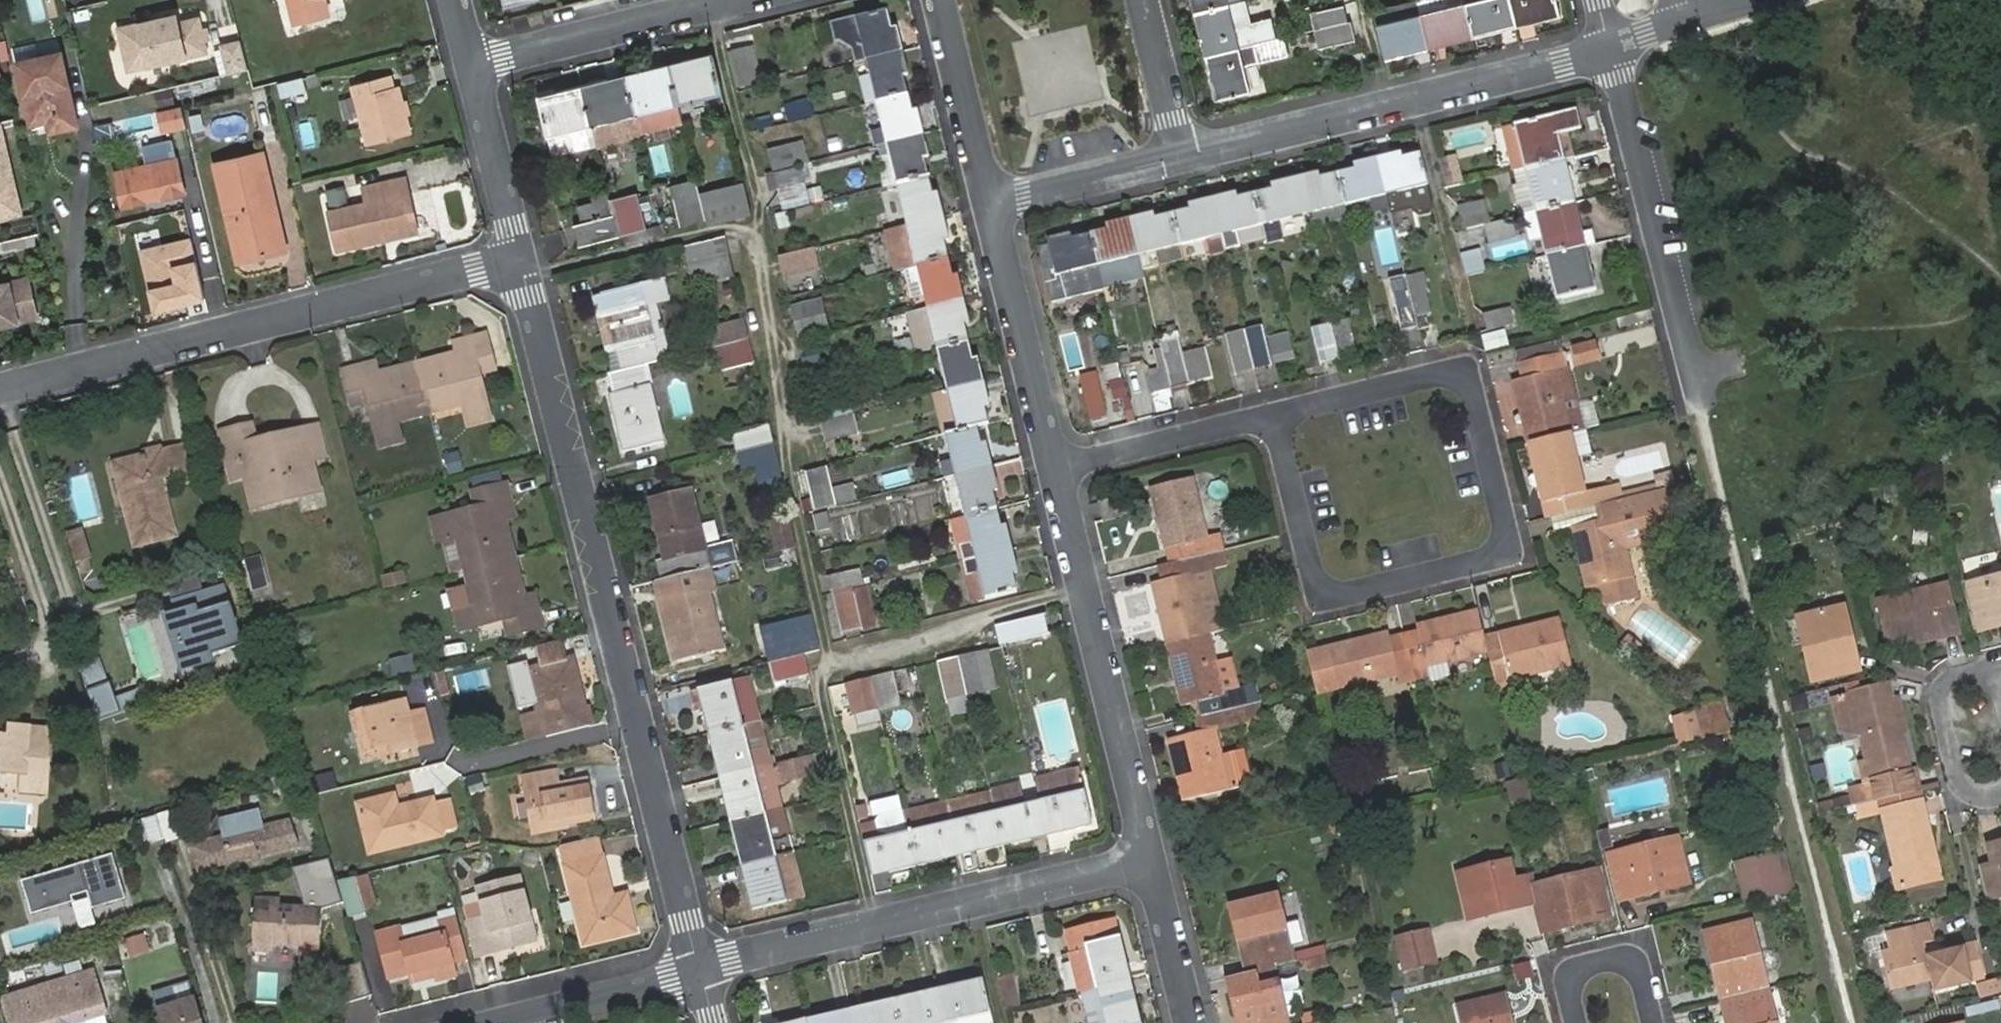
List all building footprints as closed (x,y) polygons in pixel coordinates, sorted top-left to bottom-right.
[(47,19),(44,0),(27,0),(30,22),(47,19)] [(294,23),(328,14),(325,0),(289,0),(294,23)] [(1193,12),(1242,0),(1190,0),(1193,12)] [(1242,0),(1193,12),(1200,39),(1206,37),(1211,54),(1253,44),(1242,0)] [(1427,44),(1445,38),(1446,44),(1472,38),(1463,0),(1416,0),(1417,2),(1420,16),(1427,44)] [(1472,38),(1498,32),(1497,26),(1515,21),(1509,0),(1463,0),(1472,38)] [(1560,16),(1556,0),(1509,0),(1515,21),(1531,17),(1533,23),(1560,16)] [(1417,2),(1373,12),(1376,27),(1420,16),(1417,2)] [(1313,30),(1342,23),(1339,7),(1309,14),(1313,30)] [(541,10),(526,13),(529,25),(543,21),(541,10)] [(838,41),(850,48),(853,63),(865,60),(897,53),(894,42),(899,40),(896,27),(890,29),(886,11),(855,19),(854,16),(829,22),(834,42),(838,41)] [(174,13),(116,26),(124,68),(203,51),(196,16),(175,21),(174,13)] [(1420,16),(1376,27),(1384,60),(1412,53),(1411,48),(1427,44),(1420,16)] [(1515,21),(1517,27),(1533,23),(1531,17),(1515,21)] [(1498,32),(1517,27),(1515,21),(1497,26),(1498,32)] [(1351,42),(1347,22),(1342,23),(1313,30),(1318,50),(1351,42)] [(1204,56),(1211,54),(1206,37),(1200,39),(1204,56)] [(1427,44),(1428,49),(1446,44),(1445,38),(1427,44)] [(238,41),(219,46),(226,74),(244,70),(238,41)] [(1257,62),(1253,44),(1211,54),(1215,72),(1209,74),(1215,99),(1249,90),(1243,66),(1257,62)] [(1412,53),(1428,49),(1427,44),(1411,48),(1412,53)] [(731,53),(739,88),(762,83),(754,48),(731,53)] [(900,64),(905,63),(902,51),(897,53),(900,64)] [(900,64),(897,53),(865,60),(876,102),(907,94),(903,76),(908,76),(905,63),(900,64)] [(17,63),(31,123),(48,119),(51,130),(76,125),(59,54),(17,63)] [(678,104),(721,94),(711,54),(668,64),(670,72),(678,104)] [(1215,72),(1211,54),(1204,56),(1209,74),(1215,72)] [(644,76),(626,81),(634,115),(639,135),(683,124),(678,104),(670,72),(668,64),(655,68),(642,70),(644,76)] [(642,70),(624,75),(626,81),(644,76),(642,70)] [(352,85),(368,145),(408,133),(396,86),(392,87),(390,75),(352,85)] [(624,75),(606,79),(607,85),(626,81),(624,75)] [(303,76),(277,83),(280,92),(306,86),(303,76)] [(606,79),(580,85),(583,92),(591,125),(596,146),(639,135),(634,115),(626,81),(607,85),(606,79)] [(552,99),(539,102),(552,156),(596,146),(591,125),(583,92),(580,85),(551,92),(551,93),(552,99)] [(170,89),(158,91),(160,103),(172,101),(170,89)] [(550,89),(537,92),(539,102),(552,99),(551,93),(550,89)] [(907,94),(876,102),(880,120),(886,145),(894,142),(918,137),(915,125),(920,124),(917,112),(912,112),(907,94)] [(1502,126),(1512,169),(1513,169),(1524,166),(1564,156),(1558,133),(1566,131),(1580,127),(1575,109),(1502,126)] [(174,110),(98,127),(100,138),(177,121),(174,110)] [(189,117),(193,132),(204,129),(201,114),(189,117)] [(918,137),(923,135),(920,124),(915,125),(918,137)] [(1572,154),(1566,131),(1558,133),(1564,156),(1572,154)] [(883,187),(896,184),(919,178),(927,176),(924,160),(928,159),(925,147),(921,148),(918,137),(894,142),(886,145),(873,148),(883,187)] [(149,161),(180,153),(176,138),(145,146),(149,161)] [(772,171),(806,161),(801,143),(766,151),(772,171)] [(1377,164),(1385,195),(1412,189),(1428,185),(1419,152),(1403,155),(1401,151),(1388,154),(1390,160),(1377,164)] [(267,218),(277,216),(262,154),(216,165),(238,261),(285,250),(279,227),(270,229),(267,218)] [(1376,157),(1377,164),(1390,160),(1388,154),(1376,157)] [(1456,154),(1436,158),(1443,187),(1462,182),(1456,154)] [(1524,166),(1534,211),(1566,203),(1560,181),(1569,179),(1564,156),(1524,166)] [(1364,167),(1377,164),(1376,157),(1363,161),(1364,167)] [(116,173),(123,207),(143,202),(142,197),(163,192),(165,197),(184,193),(176,160),(116,173)] [(1344,205),(1385,195),(1377,164),(1364,167),(1363,161),(1353,163),(1354,166),(1336,171),(1344,205)] [(1511,185),(1519,216),(1534,211),(1524,166),(1513,169),(1517,184),(1511,185)] [(777,189),(805,182),(803,177),(809,176),(807,168),(774,176),(777,189)] [(1307,229),(1348,218),(1344,205),(1336,171),(1320,175),(1319,171),(1307,174),(1308,180),(1296,183),(1304,215),(1307,229)] [(1294,177),(1296,183),(1308,180),(1307,174),(1294,177)] [(896,184),(900,201),(906,225),(914,223),(938,218),(935,206),(940,204),(937,192),(932,193),(927,176),(919,178),(896,184)] [(1285,186),(1296,183),(1294,177),(1283,180),(1285,186)] [(404,179),(397,181),(400,194),(407,192),(404,179)] [(1560,181),(1566,203),(1575,201),(1569,179),(1560,181)] [(1272,188),(1255,192),(1263,224),(1304,215),(1296,183),(1285,186),(1283,180),(1271,183),(1272,188)] [(400,194),(397,181),(364,188),(367,204),(330,212),(339,251),(386,239),(384,230),(415,223),(407,192),(400,194)] [(704,219),(694,181),(671,186),(680,225),(704,219)] [(809,199),(805,182),(777,189),(780,205),(809,199)] [(701,194),(708,224),(750,213),(743,184),(701,194)] [(1412,189),(1385,195),(1388,205),(1415,198),(1412,189)] [(1227,200),(1213,203),(1225,249),(1239,245),(1236,231),(1263,224),(1255,192),(1238,196),(1236,191),(1225,194),(1227,200)] [(637,194),(609,200),(613,217),(618,236),(645,230),(637,194)] [(1225,194),(1212,196),(1213,203),(1227,200),(1225,194)] [(1213,203),(1212,196),(1198,200),(1200,206),(1213,203)] [(613,217),(609,200),(584,205),(588,222),(613,217)] [(1172,211),(1180,244),(1208,237),(1212,253),(1225,249),(1213,203),(1200,206),(1198,200),(1188,202),(1189,207),(1172,211)] [(1485,200),(1458,206),(1461,219),(1465,229),(1483,224),(1490,222),(1485,200)] [(1575,201),(1566,203),(1573,229),(1581,226),(1575,201)] [(1534,211),(1545,256),(1586,245),(1582,233),(1581,226),(1573,229),(1566,203),(1534,211)] [(1142,219),(1130,223),(1138,255),(1180,244),(1172,211),(1154,216),(1154,211),(1141,214),(1142,219)] [(1141,214),(1129,217),(1130,223),(1142,219),(1141,214)] [(279,227),(277,216),(267,218),(270,229),(279,227)] [(946,227),(943,216),(938,218),(941,229),(946,227)] [(618,236),(613,217),(588,222),(575,225),(580,245),(618,236)] [(1130,223),(1129,217),(1117,220),(1117,226),(1130,223)] [(906,225),(893,228),(896,240),(890,241),(897,271),(916,266),(916,267),(948,258),(944,241),(949,240),(946,227),(941,229),(938,218),(914,223),(906,225)] [(1515,234),(1511,218),(1490,222),(1483,224),(1488,241),(1515,234)] [(1088,231),(1097,264),(1138,255),(1130,223),(1117,226),(1117,220),(1105,223),(1105,227),(1088,231)] [(417,232),(415,223),(384,230),(386,239),(417,232)] [(893,228),(887,230),(890,241),(896,240),(893,228)] [(1593,230),(1582,233),(1586,245),(1596,243),(1593,230)] [(1056,275),(1097,264),(1088,231),(1072,236),(1070,232),(1059,234),(1060,239),(1048,243),(1056,275)] [(1046,237),(1048,243),(1060,239),(1059,234),(1046,237)] [(693,287),(735,277),(726,237),(684,246),(693,287)] [(1180,244),(1138,255),(1141,269),(1184,259),(1180,244)] [(1545,256),(1556,300),(1588,292),(1582,266),(1590,263),(1586,245),(1545,256)] [(814,247),(778,256),(782,275),(819,267),(814,247)] [(1460,253),(1465,275),(1488,270),(1484,248),(1460,253)] [(903,270),(910,298),(923,295),(927,309),(958,301),(955,289),(960,288),(957,276),(952,277),(948,258),(916,267),(903,270)] [(1403,267),(1406,279),(1423,274),(1419,263),(1403,267)] [(1582,266),(1588,292),(1597,289),(1590,263),(1582,266)] [(1388,279),(1400,330),(1418,326),(1415,316),(1406,279),(1403,267),(1396,269),(1397,276),(1388,279)] [(1406,279),(1415,316),(1433,312),(1427,291),(1429,291),(1425,273),(1423,274),(1406,279)] [(27,277),(0,283),(0,324),(36,315),(27,277)] [(645,365),(671,358),(657,303),(668,300),(663,278),(603,293),(604,295),(617,351),(622,370),(645,365)] [(960,288),(955,289),(958,301),(963,299),(960,288)] [(606,353),(617,351),(604,295),(592,297),(606,353)] [(909,312),(918,353),(937,349),(968,341),(964,325),(969,324),(966,311),(961,312),(958,301),(927,309),(909,312)] [(820,302),(791,309),(797,336),(827,328),(820,302)] [(1487,329),(1513,322),(1510,307),(1483,314),(1487,329)] [(749,339),(743,319),(708,328),(712,348),(715,348),(749,339)] [(1331,323),(1336,346),(1354,342),(1348,319),(1331,323)] [(1165,367),(1170,387),(1213,377),(1206,348),(1182,354),(1175,321),(1155,325),(1165,367)] [(1312,328),(1318,351),(1336,346),(1331,323),(1312,328)] [(1245,332),(1254,366),(1269,363),(1261,329),(1245,332)] [(1507,346),(1502,331),(1481,336),(1485,351),(1507,346)] [(1226,337),(1235,371),(1254,366),(1245,332),(1226,337)] [(457,354),(417,365),(423,390),(429,413),(463,404),(468,424),(489,419),(478,375),(494,371),(485,333),(467,338),(470,351),(457,354)] [(1270,336),(1276,361),(1292,357),(1285,333),(1270,336)] [(454,342),(457,354),(470,351),(467,338),(454,342)] [(721,370),(754,363),(749,339),(715,348),(721,370)] [(1516,354),(1560,343),(1559,340),(1515,351),(1516,354)] [(968,341),(937,349),(947,390),(949,389),(978,382),(975,370),(980,369),(977,356),(973,358),(968,341)] [(1354,342),(1336,346),(1338,355),(1356,351),(1354,342)] [(1562,353),(1560,343),(1516,354),(1518,364),(1562,353)] [(1592,344),(1575,348),(1579,361),(1596,357),(1592,344)] [(1336,346),(1318,351),(1320,361),(1339,357),(1338,355),(1336,346)] [(1523,424),(1528,442),(1568,432),(1583,428),(1568,367),(1566,367),(1562,353),(1518,364),(1522,378),(1512,380),(1521,414),(1523,424)] [(375,362),(362,365),(365,377),(377,374),(375,362)] [(365,377),(362,365),(342,370),(351,407),(368,403),(378,447),(401,441),(397,421),(429,413),(423,390),(417,365),(377,374),(365,377)] [(663,442),(645,365),(622,370),(605,375),(624,451),(663,442)] [(1148,371),(1153,392),(1170,387),(1165,367),(1148,371)] [(983,380),(980,369),(975,370),(978,382),(983,380)] [(1082,382),(1090,419),(1107,416),(1096,372),(1083,376),(1085,381),(1082,382)] [(986,392),(983,380),(978,382),(981,393),(986,392)] [(932,394),(942,435),(975,426),(989,423),(984,405),(989,405),(986,392),(981,393),(978,382),(949,389),(947,390),(932,394)] [(820,407),(824,422),(853,414),(848,399),(820,407)] [(1584,427),(1596,424),(1591,400),(1578,403),(1584,427)] [(1598,411),(1601,424),(1610,421),(1607,409),(1598,411)] [(857,434),(853,414),(824,422),(821,422),(825,441),(857,434)] [(1523,424),(1521,414),(1514,416),(1516,426),(1523,424)] [(220,432),(228,468),(242,465),(245,479),(252,507),(319,491),(311,460),(305,437),(273,445),(271,435),(254,439),(250,424),(220,432)] [(317,425),(271,435),(273,445),(305,437),(311,460),(325,456),(317,425)] [(737,454),(772,445),(768,425),(732,433),(737,454)] [(941,464),(944,478),(953,476),(985,468),(982,457),(987,456),(984,442),(978,444),(975,426),(942,435),(948,462),(941,464)] [(1583,428),(1568,432),(1574,458),(1589,455),(1583,428)] [(1539,488),(1546,517),(1548,517),(1593,505),(1614,500),(1611,486),(1581,492),(1574,458),(1568,432),(1528,442),(1536,473),(1539,488)] [(782,487),(772,445),(737,454),(742,473),(756,470),(760,491),(782,487)] [(144,462),(115,469),(134,545),(175,535),(161,479),(188,472),(182,446),(143,455),(144,462)] [(451,473),(466,470),(461,451),(447,454),(451,473)] [(113,462),(115,469),(144,462),(143,455),(113,462)] [(242,465),(228,468),(232,482),(245,479),(242,465)] [(990,466),(985,468),(988,479),(993,479),(990,466)] [(953,476),(963,518),(995,509),(991,494),(997,493),(993,479),(988,479),(985,468),(953,476)] [(500,471),(471,479),(475,491),(503,484),(500,471)] [(811,499),(814,510),(856,500),(852,484),(830,488),(827,472),(806,477),(811,499)] [(1532,490),(1539,488),(1536,473),(1528,475),(1532,490)] [(1149,488),(1167,564),(1222,550),(1218,536),(1207,539),(1191,478),(1149,488)] [(1926,479),(1917,480),(1918,488),(1928,485),(1926,479)] [(501,505),(512,501),(507,482),(503,484),(475,491),(470,492),(475,508),(430,519),(437,542),(442,540),(450,573),(464,569),(488,563),(514,557),(505,519),(501,505)] [(1611,486),(1614,500),(1622,498),(1618,484),(1611,486)] [(763,499),(784,495),(782,487),(760,491),(763,499)] [(1614,500),(1593,505),(1597,520),(1572,526),(1586,588),(1604,606),(1636,599),(1623,547),(1620,536),(1639,529),(1642,542),(1668,536),(1664,524),(1673,522),(1665,488),(1622,498),(1614,500)] [(651,502),(670,578),(708,569),(704,549),(689,493),(651,502)] [(800,501),(804,513),(814,510),(811,499),(800,501)] [(516,517),(512,501),(501,505),(505,519),(516,517)] [(1593,505),(1548,517),(1552,531),(1572,526),(1597,520),(1593,505)] [(954,546),(958,563),(1005,551),(1002,541),(1009,539),(1005,525),(999,527),(995,509),(963,518),(969,543),(954,546)] [(808,533),(830,528),(826,513),(805,518),(808,533)] [(778,552),(796,548),(789,518),(771,521),(778,552)] [(963,518),(948,522),(954,546),(969,543),(963,518)] [(1676,534),(1673,522),(1664,524),(1668,536),(1676,534)] [(1620,536),(1623,547),(1642,542),(1639,529),(1620,536)] [(1002,541),(1005,551),(1011,550),(1009,539),(1002,541)] [(704,549),(708,569),(725,565),(720,545),(704,549)] [(1011,550),(1005,551),(1009,565),(1014,565),(1011,550)] [(1167,564),(1157,566),(1161,582),(1150,585),(1166,646),(1208,635),(1193,576),(1212,571),(1226,568),(1222,550),(1167,564)] [(1005,551),(958,563),(961,577),(977,573),(983,599),(1015,591),(1012,577),(1017,575),(1014,565),(1009,565),(1005,551)] [(253,586),(269,584),(265,555),(249,557),(253,586)] [(523,596),(514,557),(488,563),(464,569),(472,602),(453,607),(459,630),(503,619),(507,635),(543,625),(538,607),(527,609),(523,596)] [(670,578),(654,582),(674,660),(715,649),(702,594),(709,592),(714,591),(708,569),(670,578)] [(386,587),(408,584),(406,570),(384,574),(386,587)] [(827,578),(831,594),(851,589),(862,586),(859,570),(827,578)] [(1212,571),(1193,576),(1208,635),(1227,631),(1212,571)] [(968,603),(983,599),(977,573),(961,577),(968,603)] [(174,583),(179,597),(204,589),(199,575),(174,583)] [(1978,625),(2000,620),(2000,576),(1968,584),(1978,625)] [(224,584),(171,600),(178,619),(172,620),(186,663),(243,646),(224,584)] [(1939,632),(1940,639),(1958,635),(1946,584),(1878,600),(1884,624),(1889,644),(1916,638),(1939,632)] [(851,589),(831,594),(840,631),(860,626),(855,604),(868,600),(864,586),(862,586),(851,589)] [(723,647),(709,592),(702,594),(715,649),(723,647)] [(534,593),(523,596),(527,609),(538,607),(534,593)] [(1843,605),(1805,615),(1817,659),(1808,662),(1812,681),(1859,669),(1843,605)] [(1879,605),(1864,609),(1868,628),(1884,624),(1879,605)] [(1403,635),(1414,681),(1430,677),(1430,680),(1450,676),(1447,663),(1487,653),(1483,637),(1477,611),(1417,626),(1418,631),(1403,635)] [(1817,659),(1805,615),(1797,618),(1808,662),(1817,659)] [(764,641),(814,629),(811,617),(761,629),(764,641)] [(1041,617),(996,627),(1000,645),(1045,635),(1041,617)] [(1559,618),(1483,637),(1487,653),(1497,693),(1513,688),(1511,679),(1570,664),(1559,618)] [(1978,625),(1979,632),(2000,626),(2000,620),(1978,625)] [(769,663),(805,654),(819,650),(814,629),(764,641),(769,663)] [(1917,644),(1940,639),(1939,632),(1916,638),(1917,644)] [(1398,685),(1414,681),(1403,635),(1388,639),(1386,634),(1327,648),(1336,689),(1396,674),(1398,685)] [(1247,691),(1237,693),(1223,696),(1215,666),(1208,635),(1166,646),(1181,706),(1190,704),(1194,719),(1250,705),(1247,691)] [(1629,638),(1623,645),(1634,655),(1640,647),(1629,638)] [(996,690),(985,648),(972,652),(982,693),(996,690)] [(982,693),(972,652),(956,656),(957,662),(965,694),(966,696),(982,693)] [(774,681),(809,674),(805,654),(769,663),(774,681)] [(567,731),(588,725),(570,656),(527,667),(544,736),(567,731)] [(965,694),(957,662),(938,666),(945,699),(965,694)] [(1215,666),(1223,696),(1237,693),(1231,662),(1215,666)] [(470,666),(438,670),(443,703),(474,699),(470,666)] [(899,707),(890,671),(870,676),(879,711),(899,707)] [(870,676),(846,682),(853,711),(877,706),(870,676)] [(701,708),(707,736),(761,722),(750,678),(703,689),(707,707),(701,708)] [(826,686),(833,715),(853,711),(846,682),(826,686)] [(1850,790),(1854,807),(1915,792),(1910,772),(1901,735),(1892,698),(1888,683),(1849,694),(1872,784),(1850,790)] [(110,685),(86,692),(96,722),(119,715),(110,685)] [(1258,688),(1247,691),(1250,705),(1260,703),(1261,702),(1258,688)] [(696,690),(701,708),(707,707),(703,689),(696,690)] [(122,693),(125,709),(144,706),(141,690),(122,693)] [(1899,696),(1892,698),(1901,735),(1908,733),(1899,696)] [(394,742),(430,733),(424,709),(409,712),(406,699),(351,713),(362,759),(396,751),(394,742)] [(1260,703),(1250,705),(1253,720),(1264,717),(1260,703)] [(1693,711),(1700,738),(1729,732),(1722,704),(1693,711)] [(1253,720),(1250,705),(1194,719),(1197,733),(1168,741),(1183,802),(1248,785),(1240,753),(1220,758),(1213,730),(1253,720)] [(722,764),(725,777),(772,766),(761,722),(707,736),(714,765),(722,764)] [(0,725),(0,738),(9,739),(11,726),(0,725)] [(21,772),(44,774),(49,731),(11,726),(9,739),(0,738),(0,770),(21,772)] [(432,742),(430,733),(394,742),(396,751),(432,742)] [(772,766),(725,777),(730,793),(722,794),(729,822),(765,813),(783,809),(777,786),(817,776),(812,756),(772,766)] [(714,765),(718,779),(725,777),(722,764),(714,765)] [(1910,772),(1915,792),(1922,790),(1917,769),(1910,772)] [(19,789),(43,792),(44,774),(21,772),(19,789)] [(1065,833),(1092,826),(1083,792),(1079,772),(1034,783),(1039,802),(1045,830),(1063,826),(1065,833)] [(1583,775),(1584,782),(1594,779),(1592,772),(1583,775)] [(522,779),(531,830),(594,818),(588,781),(559,786),(557,773),(522,779)] [(725,777),(718,779),(722,794),(730,793),(725,777)] [(1505,783),(1511,809),(1531,804),(1524,779),(1505,783)] [(989,792),(946,802),(947,807),(950,822),(958,851),(975,846),(977,854),(1003,847),(991,798),(989,792)] [(1018,792),(991,798),(1003,847),(1029,841),(1028,834),(1045,830),(1039,802),(1021,806),(1018,792)] [(439,831),(433,805),(432,799),(397,806),(395,795),(357,803),(368,853),(440,836),(439,831)] [(1822,798),(1815,800),(1819,816),(1825,814),(1822,798)] [(450,800),(433,805),(439,831),(457,827),(450,800)] [(1883,811),(1897,868),(1901,888),(1940,877),(1921,802),(1883,811)] [(258,807),(218,818),(223,837),(242,833),(264,826),(258,807)] [(904,817),(907,832),(950,822),(947,807),(904,817)] [(867,821),(864,808),(855,810),(858,823),(867,821)] [(790,836),(783,809),(765,813),(772,841),(790,836)] [(772,841),(765,813),(729,822),(736,852),(744,850),(748,865),(776,858),(794,854),(790,836),(772,841)] [(904,817),(902,813),(878,819),(875,827),(879,842),(908,835),(907,832),(904,817)] [(138,822),(145,845),(164,839),(157,816),(138,822)] [(295,846),(289,820),(242,833),(223,837),(190,846),(198,871),(249,858),(250,861),(258,859),(257,855),(295,846)] [(1353,824),(1357,840),(1368,836),(1364,821),(1353,824)] [(950,822),(907,832),(908,835),(916,868),(942,862),(940,855),(958,851),(950,822)] [(1065,833),(1063,826),(1045,830),(1047,836),(1065,833)] [(875,827),(860,831),(869,873),(887,869),(889,875),(916,868),(908,835),(879,842),(875,827)] [(1028,834),(1029,841),(1047,836),(1045,830),(1028,834)] [(611,896),(596,837),(579,841),(559,847),(584,945),(636,932),(625,893),(611,896)] [(1660,880),(1662,890),(1686,884),(1675,839),(1610,854),(1622,899),(1649,893),(1646,883),(1660,880)] [(1994,865),(2000,893),(2000,842),(1989,845),(1994,865)] [(959,858),(977,854),(975,846),(958,851),(959,858)] [(1796,890),(1785,849),(1736,861),(1746,902),(1796,890)] [(740,867),(748,865),(744,850),(736,852),(740,867)] [(942,862),(959,858),(958,851),(940,855),(942,862)] [(535,868),(538,853),(525,852),(523,867),(535,868)] [(113,854),(21,881),(32,916),(74,903),(72,897),(87,893),(92,910),(126,900),(113,854)] [(787,902),(776,858),(748,865),(751,878),(744,880),(751,911),(787,902)] [(1501,911),(1535,904),(1532,893),(1531,887),(1528,876),(1514,879),(1510,861),(1460,873),(1471,918),(1488,914),(1487,906),(1500,903),(1501,911)] [(314,866),(317,881),(335,876),(331,862),(314,866)] [(751,878),(748,865),(740,867),(744,880),(751,878)] [(1980,869),(1987,899),(2000,895),(2000,893),(1994,865),(1980,869)] [(1901,888),(1897,868),(1890,869),(1895,889),(1901,888)] [(1535,904),(1542,932),(1558,929),(1556,921),(1572,916),(1574,924),(1608,916),(1596,871),(1531,887),(1532,893),(1535,904)] [(375,904),(367,873),(355,876),(364,910),(375,904)] [(355,876),(337,881),(348,916),(364,913),(355,876)] [(484,917),(466,921),(475,956),(536,940),(520,877),(477,888),(484,917)] [(1649,893),(1662,890),(1660,880),(1646,883),(1649,893)] [(278,900),(255,898),(255,906),(277,909),(278,900)] [(1253,972),(1291,963),(1275,898),(1231,908),(1236,928),(1243,926),(1246,938),(1239,940),(1246,974),(1253,972)] [(1487,906),(1488,914),(1501,911),(1500,903),(1487,906)] [(299,947),(296,972),(316,974),(322,913),(277,909),(255,906),(251,950),(273,952),(273,945),(299,947)] [(453,908),(437,912),(438,917),(400,927),(404,945),(444,934),(441,922),(456,919),(453,908)] [(1558,929),(1574,924),(1572,916),(1556,921),(1558,929)] [(453,962),(467,958),(462,940),(456,919),(441,922),(444,934),(404,945),(400,927),(377,933),(389,978),(409,973),(431,967),(433,977),(435,982),(457,976),(453,962)] [(1113,922),(1067,932),(1072,953),(1070,954),(1080,992),(1123,982),(1119,965),(1126,964),(1120,937),(1117,938),(1113,922)] [(1722,998),(1765,988),(1749,922),(1706,933),(1712,957),(1717,956),(1721,970),(1716,971),(1722,998)] [(1883,951),(1892,990),(1931,980),(1933,990),(1984,978),(1975,941),(1943,949),(1944,951),(1928,955),(1925,942),(1933,941),(1928,923),(1887,933),(1891,950),(1883,951)] [(1236,928),(1239,940),(1246,938),(1243,926),(1236,928)] [(123,940),(130,958),(152,950),(145,932),(123,940)] [(1435,963),(1428,934),(1398,941),(1405,970),(1435,963)] [(1881,934),(1864,937),(1867,954),(1884,950),(1881,934)] [(1326,963),(1324,956),(1303,961),(1305,968),(1326,963)] [(1712,957),(1716,971),(1721,970),(1717,956),(1712,957)] [(1511,963),(1514,982),(1533,978),(1529,960),(1511,963)] [(1119,965),(1123,982),(1130,980),(1126,964),(1119,965)] [(411,982),(433,977),(431,967),(409,973),(411,982)] [(12,1022),(79,1022),(105,1015),(92,972),(5,999),(12,1022)] [(1253,972),(1246,974),(1227,979),(1235,1013),(1241,1012),(1244,1022),(1285,1022),(1276,983),(1256,988),(1253,972)] [(1018,1007),(1013,977),(995,980),(1000,1010),(1018,1007)] [(982,978),(957,984),(959,991),(940,996),(947,1022),(994,1022),(982,978)] [(1130,980),(1123,982),(1127,999),(1135,997),(1130,980)] [(1080,992),(1087,1022),(1141,1022),(1135,997),(1127,999),(1123,982),(1080,992)] [(939,989),(940,996),(959,991),(957,984),(939,989)] [(1765,988),(1722,998),(1728,1022),(1774,1022),(1765,988)] [(925,999),(940,996),(939,989),(922,992),(925,999)] [(940,996),(925,999),(922,992),(895,998),(901,1022),(947,1022),(940,996)] [(895,998),(867,1005),(869,1012),(852,1016),(854,1022),(901,1022),(895,998)] [(156,1010),(160,1022),(201,1022),(194,999),(156,1010)] [(1502,1019),(1509,1017),(1503,999),(1458,1010),(1462,1022),(1503,1022),(1502,1019)] [(1996,1003),(1965,1011),(1967,1019),(1998,1012),(1996,1003)] [(867,1005),(851,1009),(852,1016),(869,1012),(867,1005)] [(852,1016),(851,1009),(835,1013),(837,1020),(852,1016)] [(1235,1013),(1237,1022),(1244,1022),(1241,1012),(1235,1013)] [(807,1022),(854,1022),(852,1016),(837,1020),(835,1013),(806,1020),(807,1022)]
